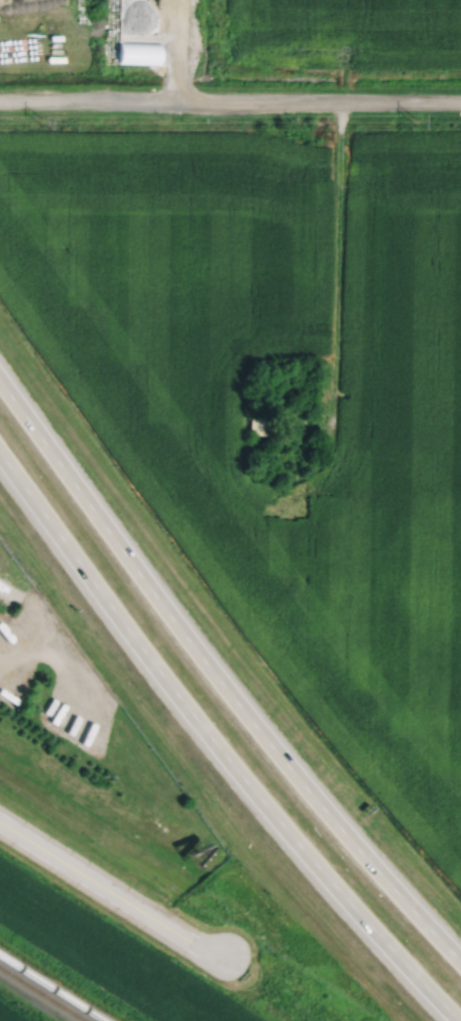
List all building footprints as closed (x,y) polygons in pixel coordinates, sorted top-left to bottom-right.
[(251,412),(250,433),(268,434),(270,413),(251,412)]
